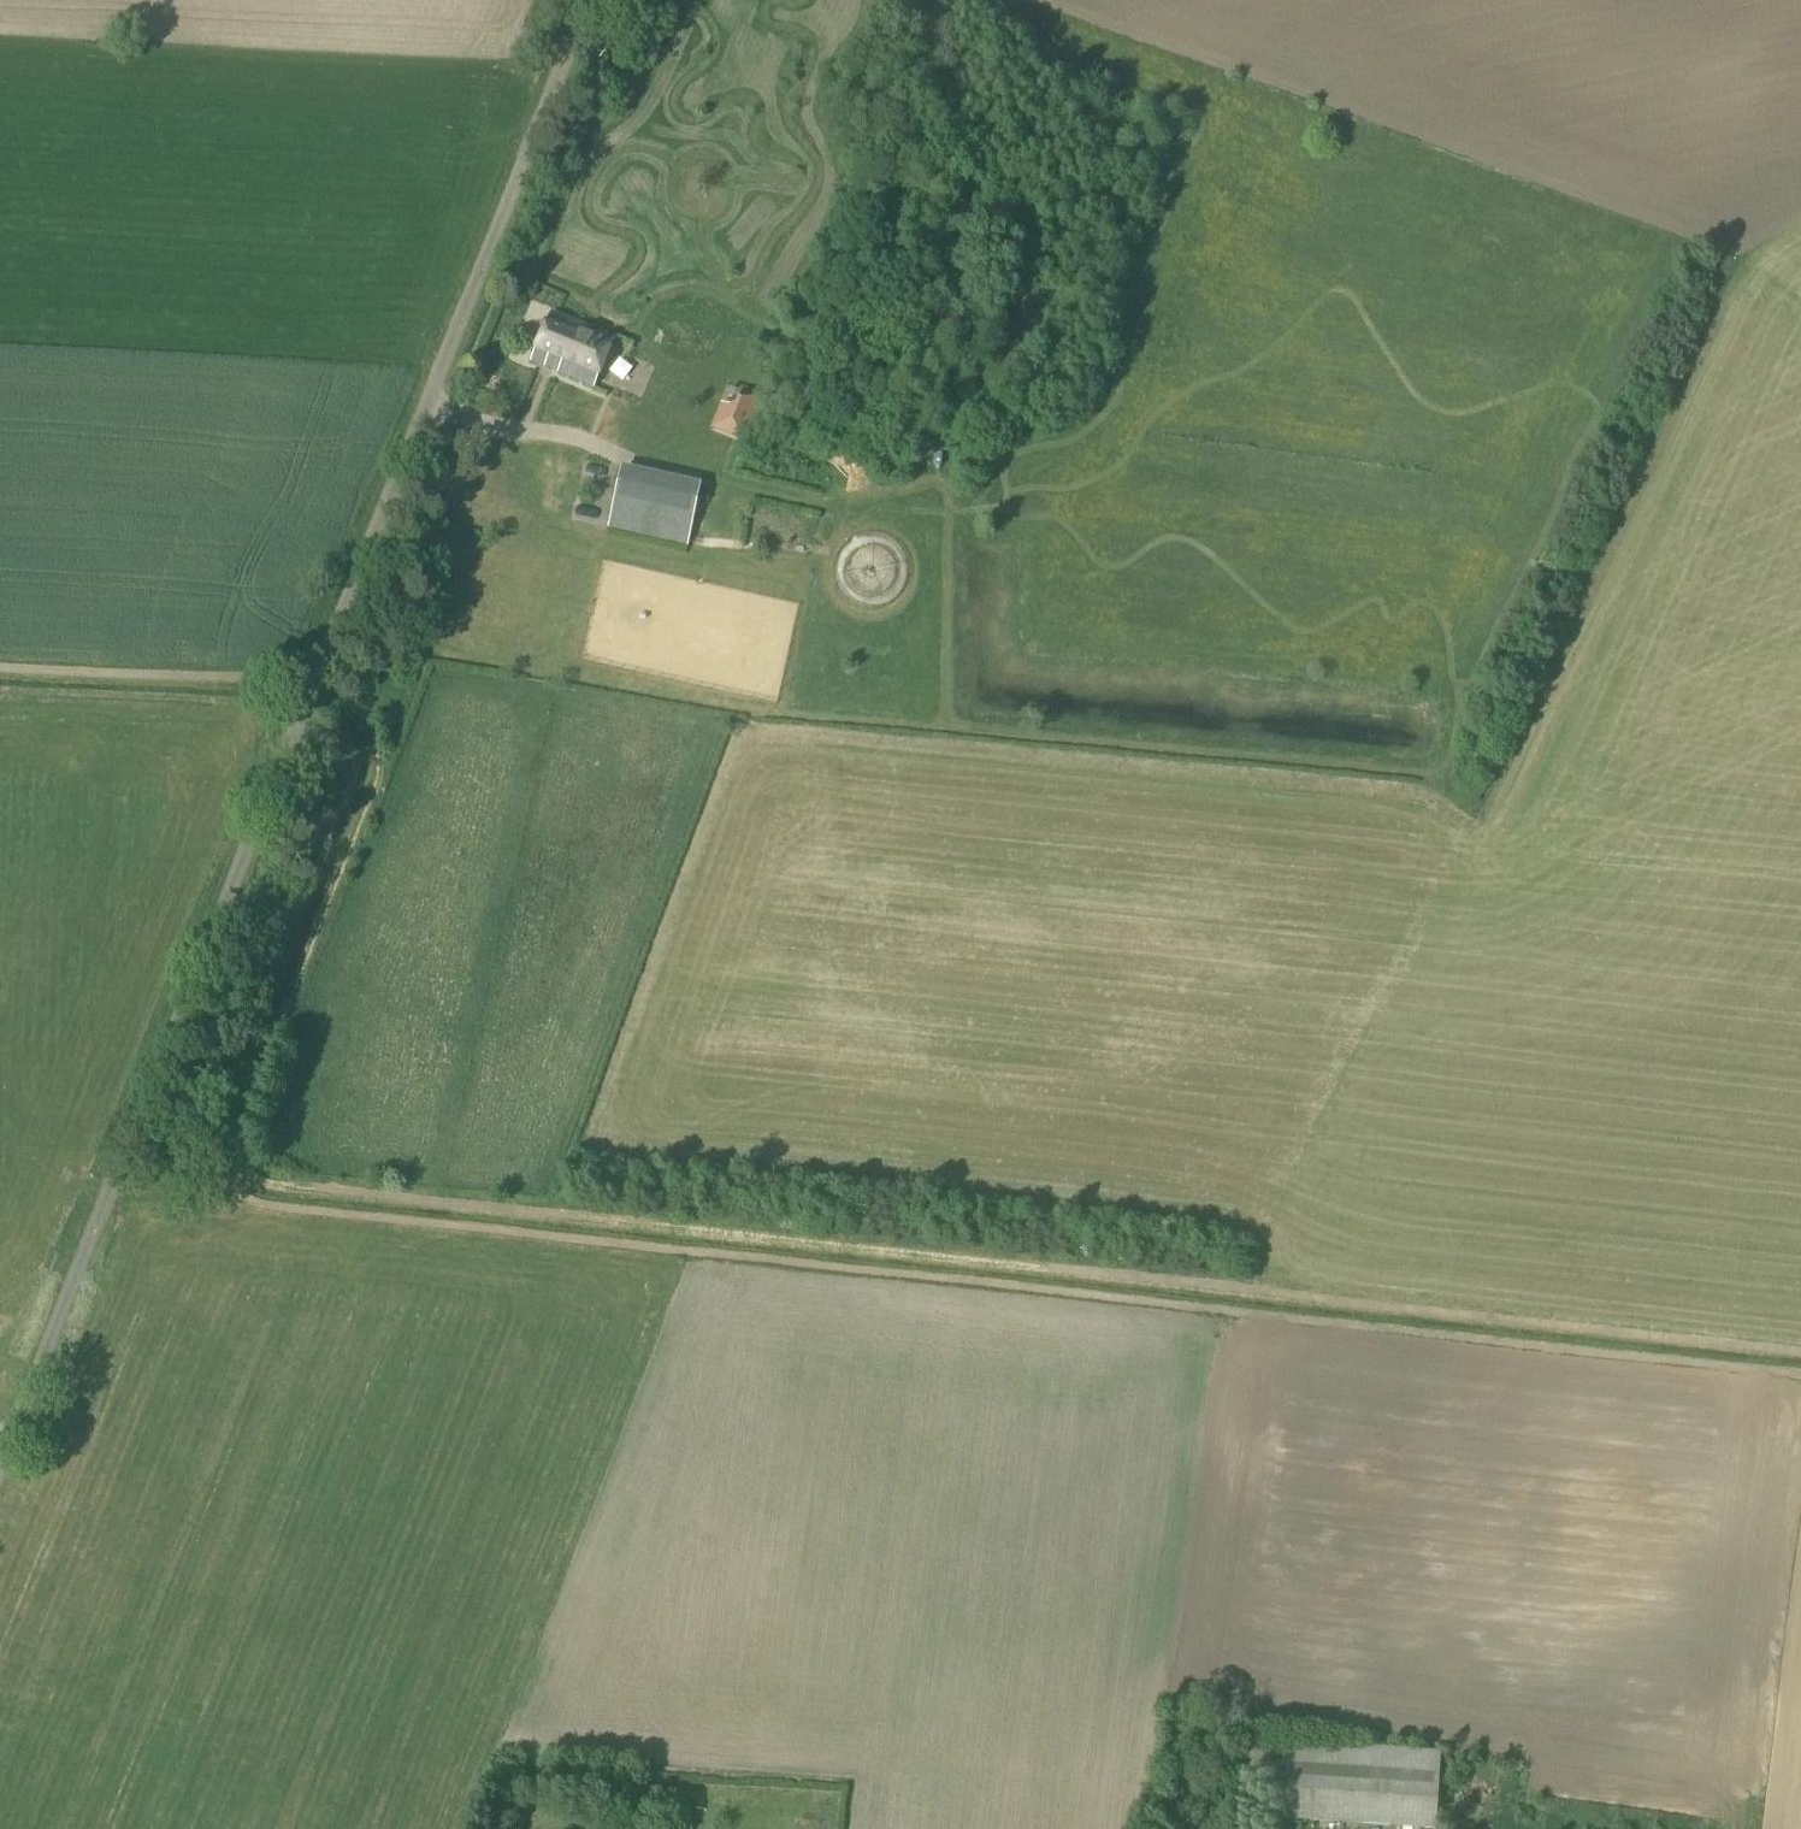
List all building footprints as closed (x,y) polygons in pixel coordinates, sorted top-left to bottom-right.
[(591,389),(612,340),(550,314),(529,362),(591,389)] [(731,409),(722,405),(721,408),(712,429),(743,442),(761,400),(743,392),(737,406),(731,409)] [(687,547),(701,486),(621,468),(607,530),(687,547)] [(1439,1759),(1229,1746),(1227,1779),(1284,1782),(1282,1823),(1373,1828),(1434,1828),(1439,1759)]
